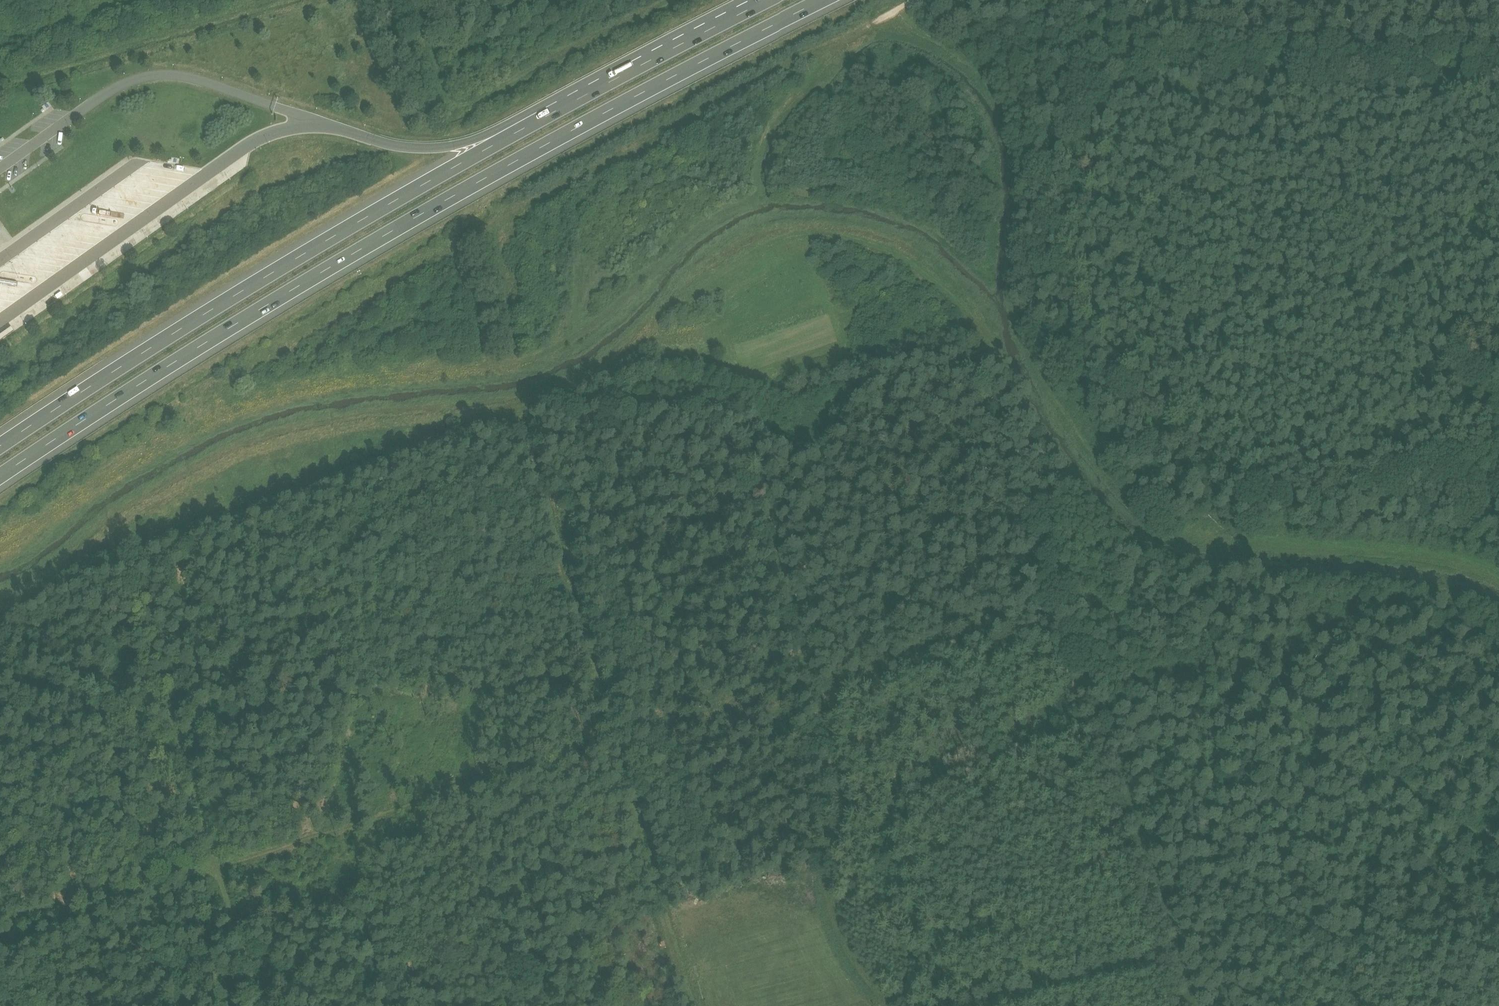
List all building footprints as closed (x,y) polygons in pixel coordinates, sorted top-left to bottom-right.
[(357,265),(380,251),(377,246),(354,259),(357,265)] [(7,279),(6,285),(27,289),(28,283),(7,279)]
